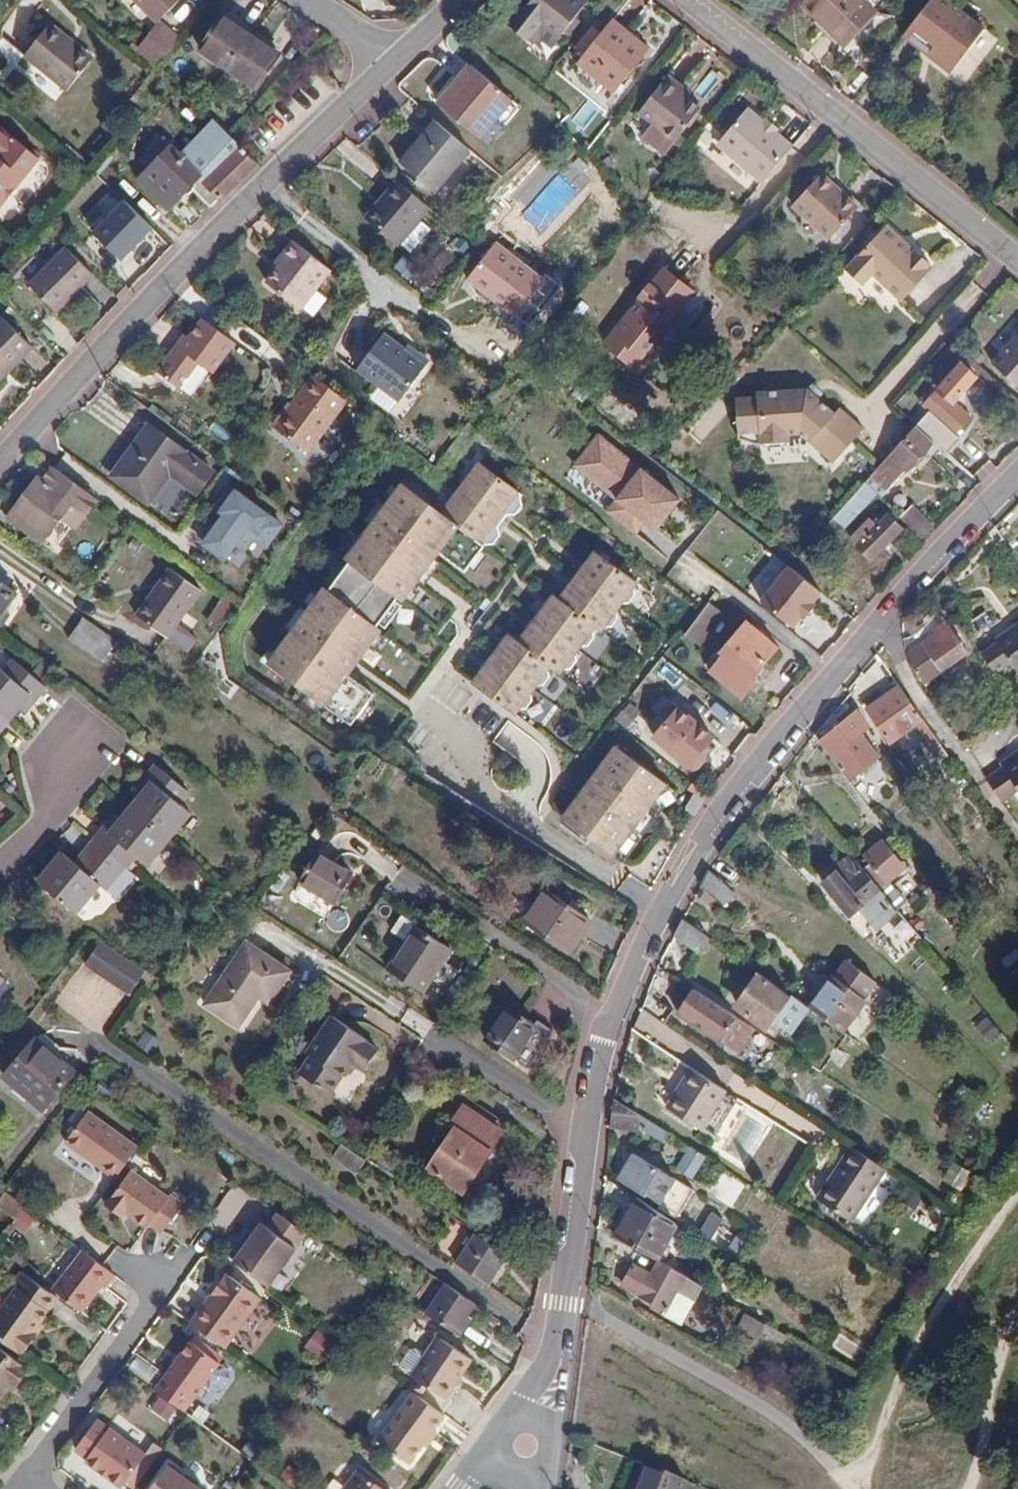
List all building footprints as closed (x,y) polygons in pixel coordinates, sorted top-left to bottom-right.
[(157,21),(179,0),(137,0),(157,21)] [(523,8),(561,33),(582,0),(528,0),(523,8)] [(843,44),(874,12),(861,0),(803,0),(801,3),(843,44)] [(972,0),(964,0),(940,21),(927,33),(944,52),(948,47),(973,75),(1010,41),(972,0)] [(222,16),(199,50),(256,89),(279,54),(222,16)] [(612,17),(579,57),(614,86),(648,46),(612,17)] [(23,54),(63,92),(94,60),(54,22),(23,54)] [(433,99),(480,138),(498,118),(511,102),(469,66),(454,83),(450,79),(433,99)] [(668,73),(638,109),(675,137),(699,106),(679,88),(682,83),(668,73)] [(502,122),(516,107),(511,102),(498,118),(502,122)] [(747,172),(745,173),(759,184),(789,147),(771,131),(767,134),(755,125),(758,120),(745,109),(716,144),(727,154),(726,156),(734,164),(736,162),(747,172)] [(771,131),(758,120),(755,125),(767,134),(771,131)] [(434,190),(468,150),(434,122),(400,162),(434,190)] [(41,156),(1,124),(0,125),(0,209),(41,156)] [(150,169),(139,180),(168,209),(194,181),(205,169),(175,141),(171,146),(162,140),(142,161),(150,169)] [(255,166),(243,156),(246,153),(232,140),(205,169),(194,181),(196,184),(201,180),(217,199),(220,201),(255,166)] [(394,243),(426,205),(394,178),(378,197),(383,202),(368,220),(394,243)] [(827,239),(854,209),(839,196),(837,198),(815,178),(789,205),(827,239)] [(217,199),(201,180),(196,184),(192,188),(210,205),(217,199)] [(857,205),(842,192),(839,196),(854,209),(857,205)] [(368,220),(383,202),(378,197),(363,215),(368,220)] [(122,200),(90,235),(122,264),(154,229),(122,200)] [(863,285),(873,274),(903,300),(932,270),(927,265),(929,264),(914,250),(911,252),(885,227),(845,269),(863,285)] [(278,257),(283,261),(277,268),(264,286),(295,310),(325,273),(290,243),(278,257)] [(539,286),(492,246),(467,275),(489,296),(484,301),(508,322),(539,286)] [(67,249),(30,287),(57,314),(94,276),(67,249)] [(278,257),(273,264),(277,268),(283,261),(278,257)] [(637,354),(641,358),(692,293),(662,268),(604,343),(631,363),(637,354)] [(467,275),(461,281),(484,301),(489,296),(467,275)] [(0,323),(0,383),(33,350),(3,320),(0,323)] [(199,366),(214,377),(237,345),(205,322),(191,341),(186,338),(159,373),(182,391),(199,366)] [(396,406),(425,369),(402,352),(381,336),(352,374),(396,406)] [(990,367),(1017,391),(1017,336),(990,367)] [(428,365),(405,348),(402,352),(425,369),(428,365)] [(916,402),(930,414),(916,428),(932,443),(941,451),(970,418),(954,403),(976,378),(959,363),(935,390),(931,386),(916,402)] [(305,452),(345,399),(311,374),(271,428),(305,452)] [(789,436),(801,438),(832,464),(860,432),(837,411),(831,416),(806,395),(752,397),(752,403),(732,404),(734,443),(742,444),(753,450),(784,448),(783,439),(789,436)] [(169,475),(196,494),(213,472),(147,424),(109,476),(147,504),(169,475)] [(932,443),(916,428),(915,427),(870,477),(885,490),(902,473),(904,474),(913,465),(918,470),(929,458),(923,453),(932,443)] [(630,452),(621,462),(639,475),(647,466),(630,452)] [(396,485),(266,666),(352,727),(375,695),(350,678),(440,553),(466,571),(519,499),(473,466),(438,515),(396,485)] [(95,498),(93,496),(52,467),(41,481),(42,482),(58,494),(47,508),(24,492),(10,511),(20,519),(16,524),(31,536),(35,530),(44,536),(59,516),(74,527),(95,498)] [(41,481),(36,477),(24,492),(47,508),(58,494),(42,482),(41,481)] [(876,493),(865,482),(833,518),(845,529),(876,493)] [(234,492),(199,546),(238,572),(254,548),(266,555),(285,525),(234,492)] [(16,524),(20,519),(10,511),(6,517),(16,524)] [(913,511),(902,520),(912,530),(921,521),(913,511)] [(869,519),(848,539),(870,560),(900,530),(886,516),(876,526),(869,519)] [(39,542),(44,536),(35,530),(31,536),(39,542)] [(634,584),(596,556),(562,602),(554,596),(520,641),(507,632),(469,684),(513,716),(550,666),(560,674),(594,627),(600,631),(634,584)] [(812,603),(820,593),(788,567),(760,602),(793,628),(798,621),(801,623),(815,606),(812,603)] [(168,569),(135,615),(166,637),(199,590),(168,569)] [(0,583),(0,617),(16,594),(0,583)] [(218,631),(239,601),(226,592),(205,622),(218,631)] [(708,604),(682,635),(698,648),(723,616),(708,604)] [(92,656),(106,634),(82,617),(67,639),(92,656)] [(745,623),(720,652),(751,678),(775,648),(745,623)] [(1017,672),(1017,626),(1016,627),(1017,631),(998,645),(1017,672)] [(934,633),(907,651),(911,668),(923,683),(968,652),(953,631),(940,641),(934,633)] [(46,687),(13,660),(4,671),(31,694),(36,698),(46,687)] [(0,668),(0,714),(8,721),(19,708),(31,694),(4,671),(0,668)] [(923,733),(929,729),(898,684),(866,707),(890,741),(916,723),(923,733)] [(25,713),(36,698),(31,694),(19,708),(25,713)] [(526,712),(545,723),(556,705),(537,694),(526,712)] [(678,708),(652,737),(686,767),(712,737),(678,708)] [(854,709),(816,738),(824,749),(858,724),(864,732),(869,728),(854,709)] [(8,721),(0,714),(0,731),(8,721)] [(864,732),(858,724),(824,749),(843,774),(873,751),(861,735),(864,732)] [(925,743),(937,762),(947,755),(934,737),(925,743)] [(667,784),(615,745),(562,816),(614,855),(667,784)] [(849,781),(879,758),(873,751),(843,774),(849,781)] [(1017,789),(1017,755),(1016,756),(1013,751),(999,762),(1017,789)] [(155,764),(145,776),(152,782),(179,804),(188,791),(155,764)] [(145,776),(134,790),(141,796),(152,782),(145,776)] [(152,782),(141,796),(130,809),(168,840),(190,813),(179,804),(152,782)] [(135,856),(146,865),(168,840),(130,809),(120,820),(108,834),(135,856)] [(120,820),(114,815),(102,830),(108,834),(120,820)] [(102,830),(93,840),(126,867),(135,856),(108,834),(102,830)] [(98,885),(106,892),(126,867),(93,840),(82,854),(89,859),(80,869),(99,884),(98,885)] [(863,855),(869,862),(862,868),(880,889),(905,868),(880,840),(863,855)] [(37,882),(75,914),(98,885),(99,884),(80,869),(74,864),(60,852),(37,882)] [(314,853),(298,883),(335,904),(351,873),(314,853)] [(80,869),(89,859),(82,854),(74,864),(80,869)] [(849,916),(880,889),(862,868),(845,882),(835,871),(821,883),(849,916)] [(735,892),(709,870),(701,886),(723,905),(735,892)] [(543,889),(521,920),(569,953),(589,922),(543,889)] [(405,941),(386,970),(422,994),(451,951),(402,917),(392,932),(405,941)] [(709,937),(683,919),(675,935),(700,952),(709,937)] [(84,969),(133,995),(147,968),(98,942),(84,969)] [(235,1026),(256,997),(265,1002),(286,972),(245,944),(202,1003),(235,1026)] [(790,997),(791,995),(756,970),(755,972),(734,1002),(753,1016),(751,1019),(766,1030),(790,997)] [(864,1000),(830,976),(808,1007),(842,1031),(864,1000)] [(719,1041),(734,1016),(692,988),(676,1013),(719,1041)] [(506,1006),(483,1040),(513,1060),(535,1026),(533,1024),(506,1006)] [(739,1053),(754,1030),(734,1016),(719,1041),(739,1053)] [(977,1023),(990,1038),(999,1031),(986,1016),(977,1023)] [(347,1070),(354,1060),(360,1063),(366,1067),(376,1051),(365,1043),(366,1041),(331,1018),(306,1056),(310,1058),(299,1075),(331,1095),(347,1070)] [(533,1024),(535,1026),(513,1060),(526,1069),(552,1031),(536,1020),(533,1024)] [(153,1051),(160,1038),(145,1030),(138,1044),(153,1051)] [(33,1038),(0,1076),(41,1110),(73,1073),(33,1038)] [(347,1070),(353,1074),(360,1063),(354,1060),(347,1070)] [(724,1085),(693,1064),(690,1067),(706,1078),(722,1088),(724,1085)] [(722,1088),(706,1078),(690,1067),(677,1089),(709,1109),(722,1088)] [(699,1125),(709,1109),(677,1089),(667,1104),(699,1125)] [(611,1126),(638,1128),(639,1120),(639,1114),(614,1098),(611,1126)] [(69,1141),(120,1179),(142,1150),(90,1112),(69,1141)] [(667,1132),(639,1114),(639,1120),(646,1124),(643,1128),(660,1141),(667,1132)] [(453,1126),(426,1168),(462,1193),(490,1150),(453,1126)] [(357,1172),(366,1157),(341,1141),(331,1156),(357,1172)] [(871,1184),(884,1165),(850,1144),(838,1162),(871,1184)] [(678,1167),(691,1175),(704,1156),(691,1147),(678,1167)] [(620,1180),(679,1216),(693,1190),(635,1154),(620,1180)] [(942,1178),(961,1189),(973,1170),(954,1159),(942,1178)] [(857,1203),(871,1184),(838,1162),(824,1182),(830,1186),(857,1203)] [(731,1207),(745,1184),(721,1169),(707,1192),(731,1207)] [(174,1198),(171,1202),(135,1173),(107,1207),(123,1220),(129,1214),(150,1229),(153,1225),(164,1233),(185,1206),(174,1198)] [(857,1203),(830,1186),(824,1182),(817,1193),(849,1216),(857,1203)] [(30,1204),(10,1189),(0,1202),(20,1217),(30,1204)] [(677,1223),(636,1196),(613,1236),(656,1260),(677,1223)] [(711,1213),(697,1236),(708,1243),(722,1221),(711,1213)] [(271,1230),(265,1226),(235,1262),(270,1287),(306,1239),(279,1219),(271,1230)] [(473,1229),(453,1261),(490,1284),(510,1252),(473,1229)] [(726,1251),(737,1257),(746,1243),(736,1236),(726,1251)] [(107,1264),(87,1248),(56,1288),(86,1311),(103,1287),(107,1290),(120,1274),(107,1264)] [(654,1307),(681,1324),(702,1287),(657,1261),(650,1274),(632,1263),(621,1284),(640,1296),(642,1293),(656,1302),(654,1307)] [(19,1264),(8,1277),(12,1281),(48,1310),(58,1296),(19,1264)] [(264,1299),(230,1273),(193,1321),(227,1347),(264,1299)] [(12,1281),(0,1298),(0,1333),(1,1334),(24,1351),(38,1333),(34,1329),(43,1317),(48,1310),(12,1281)] [(474,1303),(445,1284),(441,1290),(470,1309),(474,1303)] [(441,1290),(426,1313),(455,1333),(470,1309),(441,1290)] [(745,1312),(735,1330),(742,1334),(752,1316),(745,1312)] [(761,1330),(782,1342),(786,1336),(752,1316),(742,1334),(754,1341),(761,1330)] [(38,1333),(47,1321),(43,1317),(34,1329),(38,1333)] [(317,1354),(330,1338),(317,1328),(304,1345),(317,1354)] [(218,1361),(190,1339),(152,1387),(180,1409),(218,1361)] [(402,1367),(403,1373),(413,1380),(421,1386),(415,1395),(443,1416),(449,1407),(443,1402),(454,1387),(472,1363),(441,1340),(427,1360),(418,1353),(411,1354),(402,1367)] [(0,1344),(0,1392),(9,1380),(13,1383),(29,1365),(0,1344)] [(449,1407),(459,1391),(454,1387),(443,1402),(449,1407)] [(421,1448),(445,1418),(415,1395),(376,1445),(407,1467),(421,1448)] [(118,1483),(141,1453),(94,1417),(75,1444),(86,1452),(82,1456),(118,1483)] [(425,1451),(449,1421),(445,1418),(421,1448),(425,1451)] [(165,1462),(145,1488),(200,1488),(165,1462)] [(687,1481),(644,1464),(635,1488),(683,1488),(687,1481)] [(355,1474),(343,1488),(375,1488),(355,1474)]
